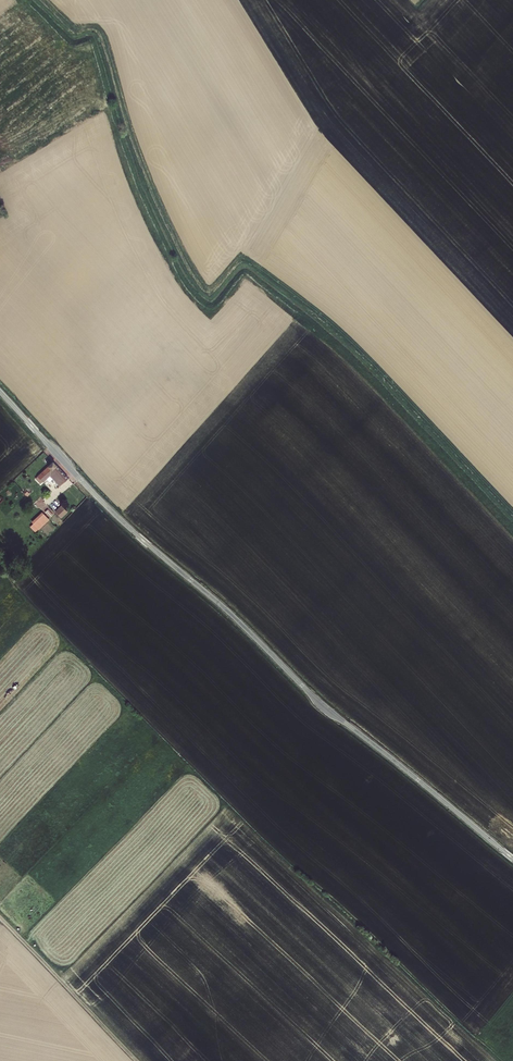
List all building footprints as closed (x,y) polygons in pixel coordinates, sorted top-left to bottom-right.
[(69,477),(54,462),(42,473),(47,479),(51,475),(61,485),(69,477)] [(57,510),(64,516),(70,510),(63,504),(57,510)]
